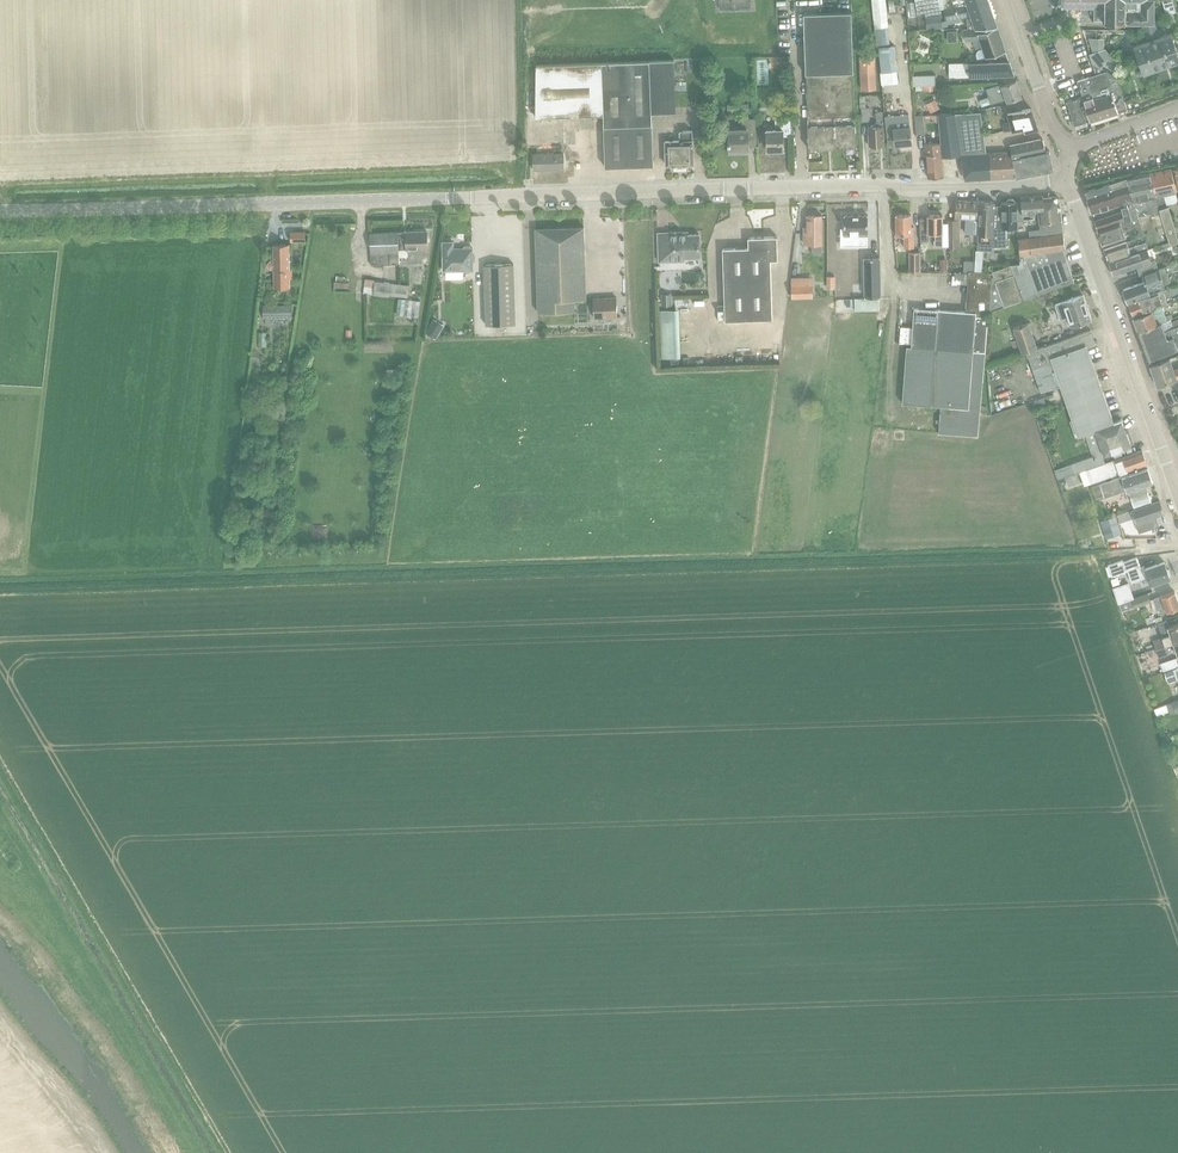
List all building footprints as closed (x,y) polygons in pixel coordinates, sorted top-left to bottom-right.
[(876,46),(878,46),(882,85),(898,83),(897,74),(896,63),(894,45),(890,45),(885,0),(871,0),(876,46)] [(970,16),(969,13),(990,6),(988,0),(915,0),(918,13),(926,12),(926,17),(942,17),(941,8),(943,8),(947,21),(970,16)] [(1142,24),(1154,24),(1154,0),(1062,0),(1062,6),(1061,7),(1062,8),(1063,7),(1067,7),(1067,16),(1081,16),(1081,17),(1082,21),(1083,21),(1092,21),(1093,21),(1094,20),(1110,20),(1110,23),(1120,23),(1120,20),(1126,20),(1126,24),(1142,24)] [(1173,0),(1167,0),(1163,1),(1167,15),(1176,13),(1173,0)] [(967,18),(968,26),(980,26),(982,31),(997,25),(990,6),(969,13),(970,16),(971,18),(967,18)] [(856,147),(856,135),(851,12),(828,13),(832,148),(856,147)] [(804,14),(808,137),(809,149),(832,148),(828,13),(804,14)] [(943,29),(942,16),(942,17),(926,17),(927,30),(943,29)] [(1176,49),(1170,33),(1162,36),(1159,29),(1156,30),(1154,25),(1154,24),(1142,24),(1148,41),(1133,46),(1140,63),(1136,64),(1133,68),(1135,73),(1139,75),(1177,61),(1177,55),(1176,49)] [(986,58),(995,55),(1006,51),(997,25),(982,31),(980,26),(968,26),(969,29),(963,29),(966,40),(979,40),(986,58)] [(957,31),(948,31),(948,41),(957,41),(957,31)] [(1119,57),(1109,55),(1110,54),(1106,48),(1104,49),(1104,38),(1089,38),(1093,52),(1089,53),(1092,63),(1101,68),(1103,65),(1116,72),(1119,57)] [(963,50),(978,48),(977,42),(962,44),(963,50)] [(785,56),(771,57),(771,68),(785,68),(785,56)] [(862,56),(863,89),(876,89),(875,56),(862,56)] [(539,118),(604,115),(605,167),(654,166),(652,112),(676,111),(674,59),(650,59),(537,63),(539,118)] [(950,77),(1014,74),(1010,61),(1009,61),(949,64),(950,77)] [(770,69),(769,78),(778,78),(779,70),(770,69)] [(1068,102),(1075,126),(1118,113),(1118,112),(1127,109),(1116,74),(1112,75),(1107,71),(1088,77),(1077,81),(1082,97),(1068,102)] [(935,75),(912,76),(913,86),(935,85),(935,75)] [(1016,81),(987,91),(991,105),(1007,100),(1008,102),(1022,97),(1016,81)] [(1023,102),(997,107),(998,115),(1007,113),(1010,123),(1002,124),(1004,132),(1024,128),(1024,131),(1038,127),(1031,109),(1026,110),(1023,102)] [(982,112),(981,112),(939,115),(941,144),(942,144),(942,157),(958,155),(961,155),(962,158),(966,180),(995,178),(990,155),(1008,154),(1010,161),(1014,160),(1014,163),(1040,157),(1039,152),(1042,151),(1044,156),(1051,155),(1050,151),(1047,151),(1042,138),(1010,145),(1011,152),(987,153),(982,112)] [(869,128),(869,134),(869,146),(884,146),(883,113),(876,113),(876,128),(869,128)] [(909,114),(885,117),(887,137),(895,136),(896,145),(904,144),(905,146),(911,145),(911,143),(912,143),(909,114)] [(918,117),(919,139),(927,139),(925,117),(918,117)] [(1167,117),(1143,125),(1145,131),(1169,123),(1167,117)] [(730,128),(731,140),(731,152),(749,151),(749,147),(756,147),(755,118),(743,119),(743,128),(730,128)] [(767,133),(767,138),(768,150),(784,150),(784,138),(791,137),(790,118),(774,118),(775,132),(767,133)] [(665,140),(666,153),(666,165),(694,164),(693,131),(685,131),(685,139),(665,140)] [(927,144),(929,178),(943,177),(942,161),(942,157),(942,144),(941,144),(927,144)] [(990,155),(995,178),(1015,177),(1054,169),(1051,155),(1044,156),(1042,151),(1039,152),(1040,157),(1014,163),(1014,160),(1010,161),(1008,154),(990,155)] [(534,153),(534,158),(534,170),(564,169),(564,152),(534,153)] [(1176,191),(1171,169),(1149,174),(1163,223),(1166,233),(1169,244),(1177,242),(1177,240),(1168,206),(1166,207),(1166,205),(1177,203),(1177,201),(1177,198),(1176,191)] [(1160,235),(1166,233),(1163,223),(1149,174),(1126,179),(1138,217),(1151,213),(1155,226),(1157,225),(1160,235)] [(1138,217),(1126,179),(1113,184),(1116,196),(1119,205),(1122,212),(1110,216),(1113,225),(1138,217)] [(1117,205),(1119,205),(1116,196),(1113,184),(1084,193),(1091,214),(1117,206),(1117,205)] [(1036,209),(1039,208),(1044,208),(1043,198),(1043,196),(1021,197),(1021,201),(1017,201),(1018,215),(1019,215),(1020,220),(1025,220),(1024,215),(1036,214),(1036,209)] [(1031,238),(1063,234),(1059,199),(1056,196),(1055,197),(1043,198),(1044,208),(1039,208),(1041,230),(1030,231),(1031,238)] [(955,217),(966,217),(965,233),(977,234),(977,218),(976,218),(977,202),(956,201),(955,217)] [(1002,202),(1002,214),(1003,227),(1000,227),(1000,241),(997,241),(996,247),(1007,246),(1006,228),(1019,227),(1018,215),(1017,201),(1002,202)] [(991,230),(993,203),(979,202),(976,250),(995,251),(996,236),(988,236),(989,230),(991,230)] [(822,254),(822,215),(807,215),(807,233),(804,233),(804,244),(812,244),(812,254),(822,254)] [(844,228),(841,228),(841,238),(852,238),(852,247),(868,247),(868,233),(868,215),(844,215),(844,227),(844,228)] [(914,248),(914,237),(914,235),(913,235),(913,227),(911,227),(911,215),(896,215),(896,236),(905,236),(905,248),(914,248)] [(920,219),(920,231),(920,241),(929,241),(929,234),(935,234),(935,240),(934,240),(934,246),(942,246),(942,215),(927,215),(927,219),(920,219)] [(1110,216),(1094,222),(1097,230),(1113,225),(1110,216)] [(1102,245),(1113,241),(1125,237),(1123,231),(1131,228),(1132,229),(1137,227),(1140,237),(1144,236),(1141,225),(1138,217),(1113,225),(1097,230),(1102,245)] [(950,222),(950,240),(960,240),(960,221),(950,222)] [(584,227),(536,229),(538,313),(575,312),(574,300),(587,299),(584,227)] [(371,265),(389,265),(400,264),(399,257),(408,257),(408,249),(428,249),(427,231),(370,233),(371,253),(370,253),(371,265)] [(305,232),(291,232),(291,242),(306,241),(305,232)] [(700,258),(700,246),(699,234),(682,235),(682,232),(658,233),(659,245),(659,262),(685,262),(685,259),(700,258)] [(1061,286),(1073,282),(1062,249),(1065,249),(1063,234),(1031,238),(1019,239),(1020,264),(1012,265),(993,271),(994,276),(992,277),(992,274),(969,272),(969,273),(972,273),(969,302),(966,301),(966,308),(969,308),(968,311),(967,311),(967,312),(915,308),(913,328),(901,327),(899,346),(907,346),(935,349),(986,353),(989,310),(1061,286)] [(778,260),(778,248),(777,237),(748,238),(749,247),(723,248),(725,321),(773,319),(771,260),(778,260)] [(443,242),(443,254),(444,271),(473,270),(473,248),(472,248),(471,246),(464,246),(464,249),(453,249),(453,242),(443,242)] [(1108,263),(1147,250),(1148,249),(1146,243),(1137,246),(1136,245),(1129,248),(1127,242),(1103,250),(1108,263)] [(274,245),(274,256),(274,260),(271,260),(268,263),(269,266),(271,269),(275,269),(275,288),(290,287),(289,244),(274,245)] [(1150,272),(1159,269),(1156,261),(1151,262),(1147,250),(1108,263),(1113,275),(1136,267),(1139,276),(1142,275),(1150,272)] [(909,252),(910,261),(910,272),(920,272),(920,252),(909,252)] [(864,297),(869,297),(880,297),(880,257),(864,257),(864,297)] [(964,261),(963,271),(974,270),(974,262),(964,261)] [(1142,275),(1145,281),(1123,289),(1128,303),(1149,296),(1148,291),(1170,283),(1167,274),(1177,271),(1177,263),(1159,269),(1150,272),(1142,275)] [(484,265),(485,277),(486,326),(516,325),(514,264),(484,265)] [(799,281),(800,274),(791,273),(789,292),(810,295),(811,282),(799,281)] [(673,276),(655,277),(656,295),(674,294),(673,276)] [(835,276),(827,276),(827,286),(829,289),(835,289),(835,276)] [(366,278),(364,293),(373,294),(373,295),(389,297),(390,295),(408,298),(410,286),(375,281),(375,280),(366,278)] [(1171,288),(1149,296),(1128,303),(1132,316),(1145,312),(1155,308),(1153,301),(1173,294),(1171,289),(1172,289),(1171,288)] [(334,290),(334,299),(347,299),(347,290),(334,290)] [(1071,327),(1080,324),(1091,320),(1082,296),(1056,305),(1061,320),(1068,318),(1071,327)] [(617,298),(594,299),(594,318),(618,317),(617,298)] [(879,310),(879,298),(855,298),(855,311),(879,310)] [(263,305),(263,318),(292,318),(292,305),(263,305)] [(1161,306),(1155,308),(1145,312),(1146,314),(1134,319),(1138,331),(1166,321),(1161,306)] [(1169,317),(1177,313),(1175,307),(1166,310),(1169,317)] [(396,324),(416,325),(417,309),(397,308),(396,324)] [(681,358),(679,310),(660,311),(662,358),(681,358)] [(593,328),(617,327),(617,318),(593,318),(593,328)] [(1177,325),(1177,319),(1172,322),(1171,319),(1166,321),(1138,331),(1141,339),(1177,325)] [(1012,326),(1021,351),(1035,346),(1027,321),(1012,326)] [(434,339),(442,327),(434,322),(426,334),(434,339)] [(1141,339),(1149,361),(1160,357),(1177,350),(1177,325),(1141,339)] [(1088,444),(1126,431),(1122,420),(1113,423),(1087,348),(1096,345),(1091,331),(1044,347),(1043,344),(1025,350),(1040,393),(1060,386),(1078,436),(1084,433),(1088,444)] [(981,410),(986,353),(935,349),(907,346),(902,403),(940,407),(981,410)] [(1170,382),(1177,379),(1177,368),(1173,370),(1170,359),(1151,366),(1158,385),(1159,386),(1170,382)] [(386,378),(386,386),(400,386),(400,378),(386,378)] [(1043,398),(1032,401),(1035,412),(1047,408),(1043,398)] [(1000,415),(1010,412),(1008,406),(998,410),(1000,415)] [(979,436),(981,410),(940,407),(938,425),(938,432),(979,436)] [(1102,457),(1119,450),(1131,447),(1130,445),(1134,444),(1129,430),(1126,431),(1088,444),(1093,457),(1055,470),(1057,478),(1104,462),(1102,457)] [(1135,468),(1147,464),(1142,451),(1131,455),(1105,464),(1104,462),(1057,478),(1058,481),(1090,469),(1093,478),(1113,471),(1114,476),(1135,468)] [(1100,484),(1092,487),(1096,500),(1104,498),(1128,489),(1130,495),(1136,493),(1147,489),(1145,484),(1152,481),(1148,468),(1137,472),(1100,484)] [(1136,493),(1130,495),(1134,509),(1151,503),(1147,489),(1136,493)] [(1119,520),(1133,515),(1139,532),(1158,526),(1155,517),(1164,514),(1159,501),(1132,510),(1118,515),(1119,520)] [(1116,516),(1100,521),(1106,539),(1121,533),(1116,516)] [(1170,578),(1165,562),(1140,570),(1139,567),(1135,568),(1132,559),(1118,563),(1118,562),(1106,566),(1111,578),(1129,572),(1132,581),(1147,576),(1150,584),(1170,578)] [(1128,582),(1113,587),(1118,604),(1134,598),(1128,582)] [(1169,611),(1177,608),(1177,601),(1175,591),(1153,599),(1155,604),(1152,604),(1154,608),(1156,607),(1158,615),(1169,611)] [(1148,593),(1119,604),(1122,612),(1151,601),(1148,593)] [(1174,626),(1168,628),(1173,642),(1177,641),(1177,624),(1174,626)] [(1145,652),(1166,645),(1164,637),(1142,645),(1145,652)] [(1166,645),(1145,652),(1145,653),(1156,649),(1159,657),(1169,653),(1166,645)] [(1161,663),(1164,671),(1177,666),(1177,663),(1176,658),(1161,663)] [(1164,671),(1168,682),(1177,679),(1177,666),(1164,671)]
